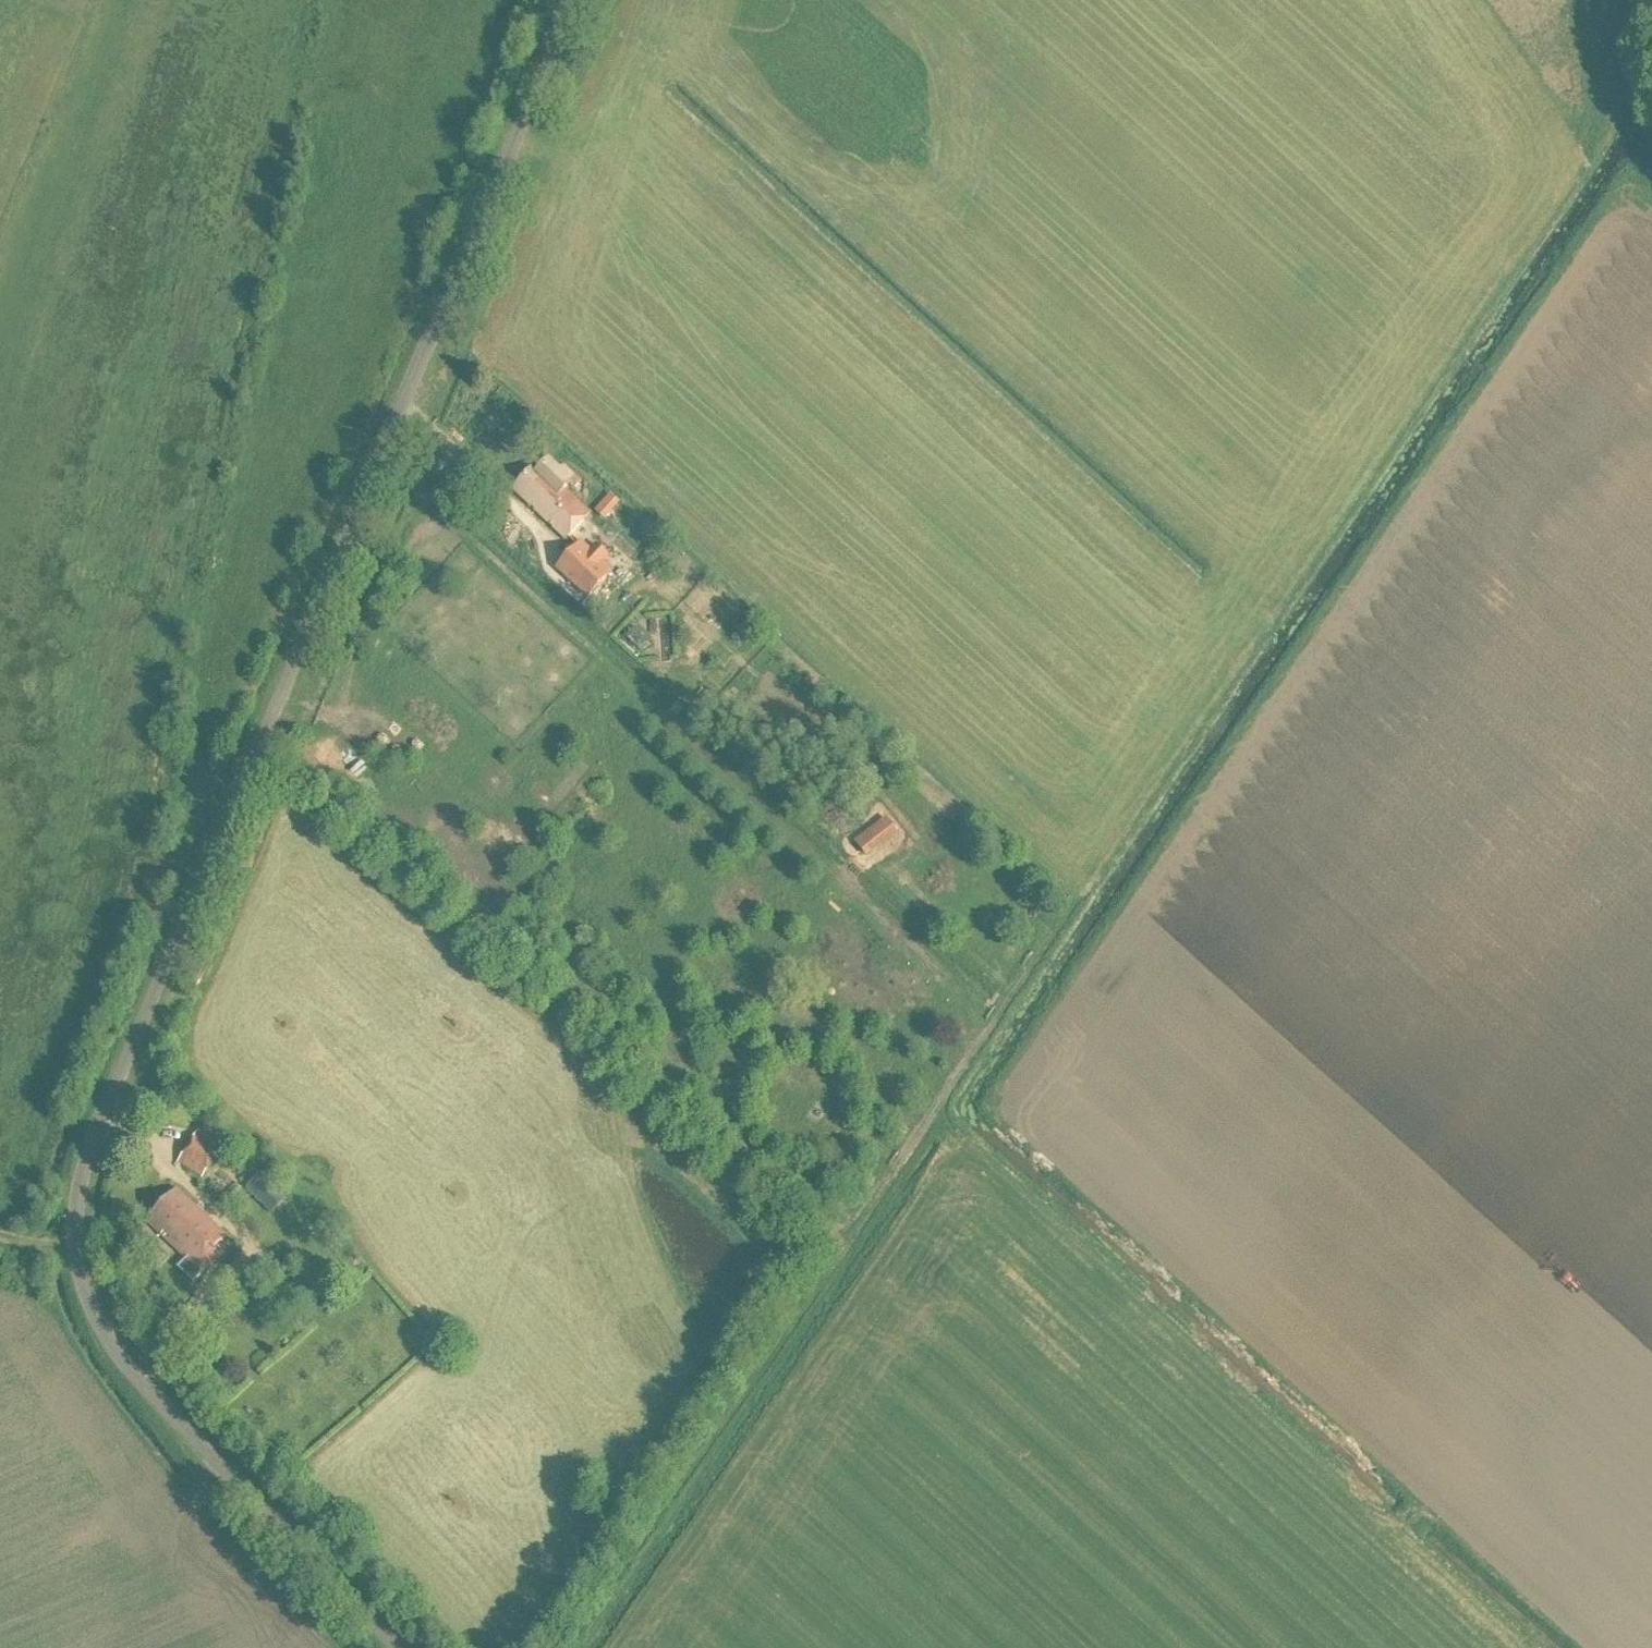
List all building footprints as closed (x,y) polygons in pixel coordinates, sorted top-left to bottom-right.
[(531,471),(513,490),(565,539),(588,514),(564,491),(570,485),(575,489),(579,484),(564,469),(560,473),(548,462),(536,475),(531,471)] [(604,521),(620,504),(610,494),(594,511),(604,521)] [(555,570),(588,600),(614,572),(605,564),(610,558),(596,545),(591,551),(581,542),(555,570)] [(885,819),(854,843),(866,859),(898,835),(885,819)] [(222,1147),(206,1135),(200,1131),(180,1163),(205,1178),(208,1172),(222,1147)] [(177,1192),(147,1223),(205,1279),(227,1256),(218,1248),(225,1239),(177,1192)]
